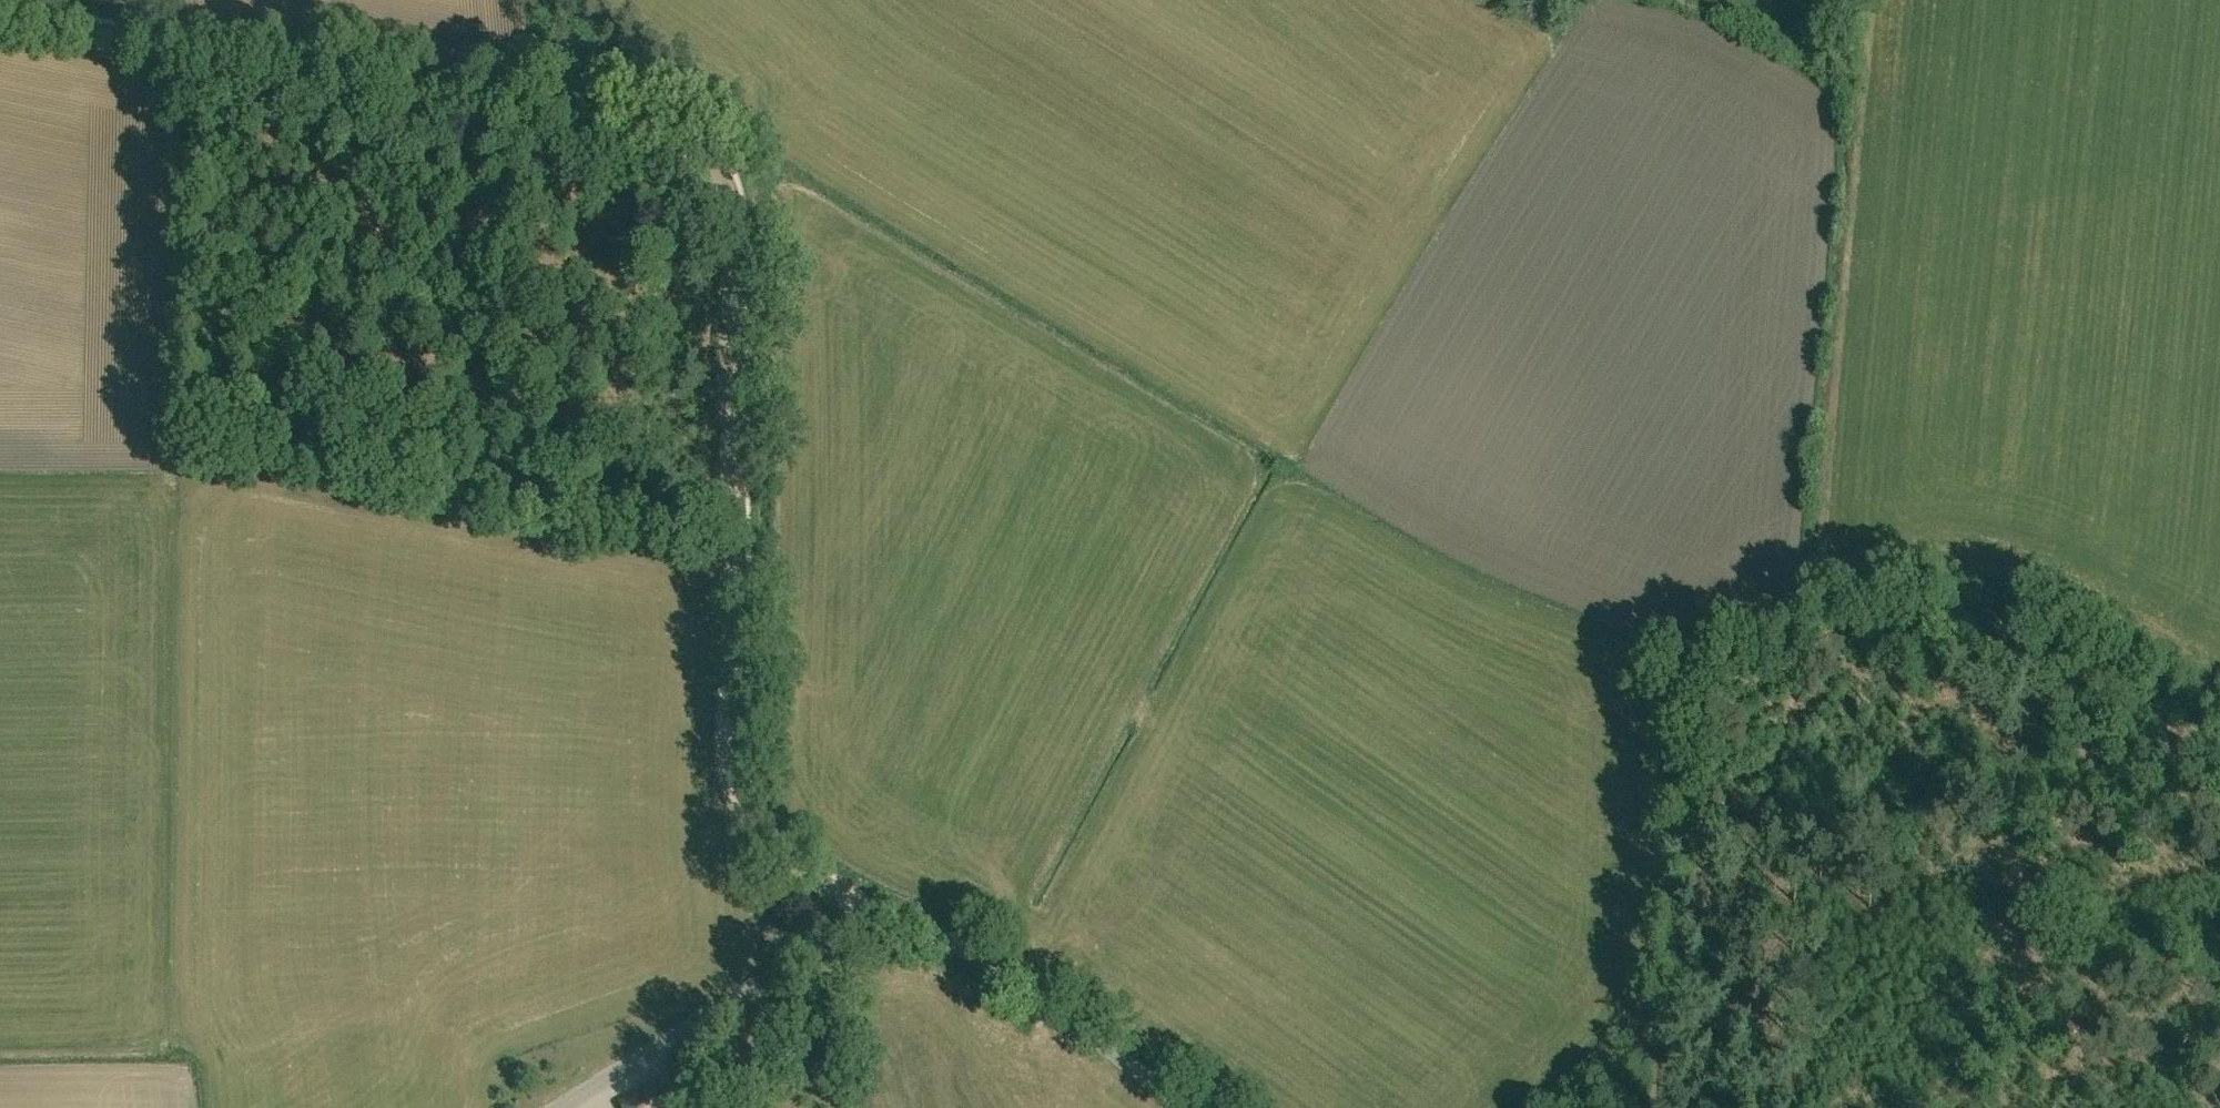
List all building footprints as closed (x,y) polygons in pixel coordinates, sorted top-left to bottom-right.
[(653,1083),(619,1103),(622,1107),(668,1107),(653,1083)]
